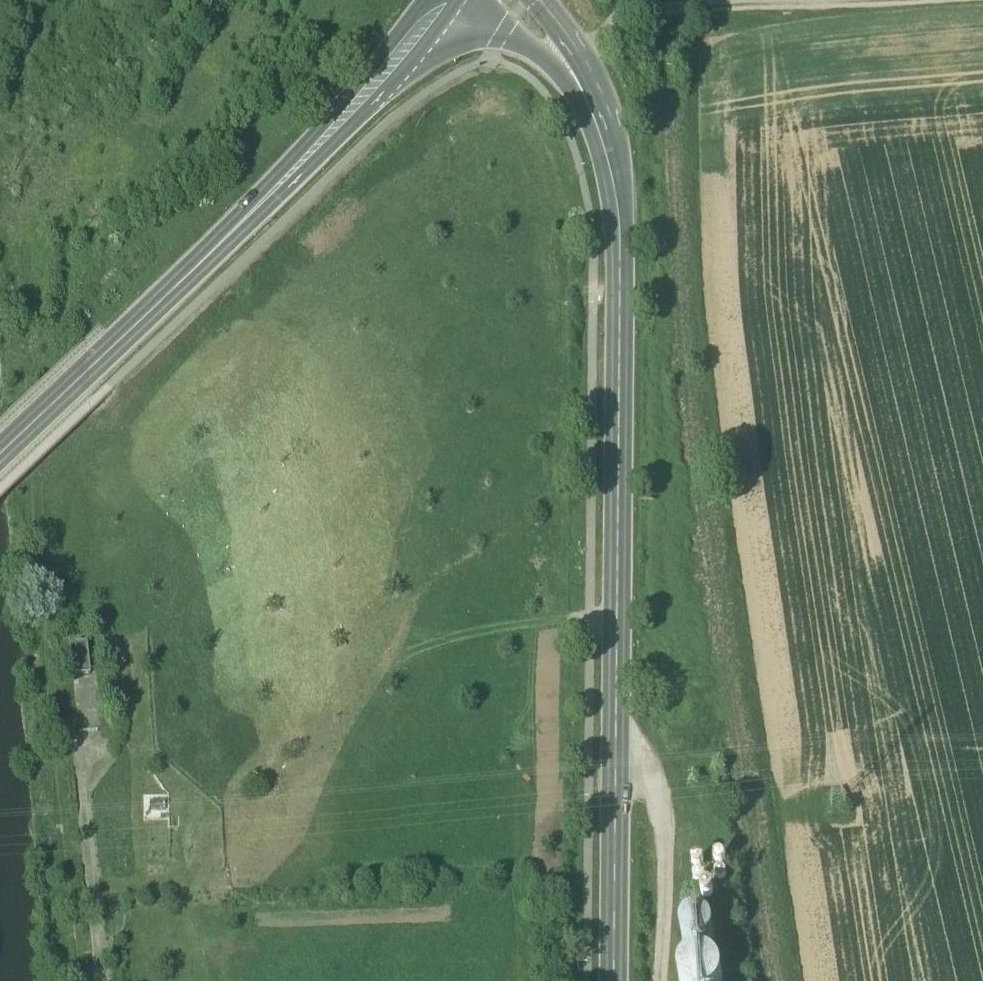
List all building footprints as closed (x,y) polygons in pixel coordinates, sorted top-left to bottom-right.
[(86,644),(74,645),(78,676),(90,675),(86,644)] [(713,946),(715,938),(713,930),(707,924),(698,922),(690,924),(684,930),(682,938),(685,946),(691,952),(699,954),(707,952),(713,946)] [(720,970),(712,962),(701,960),(690,963),(683,971),(680,980),(723,980),(720,970)]
